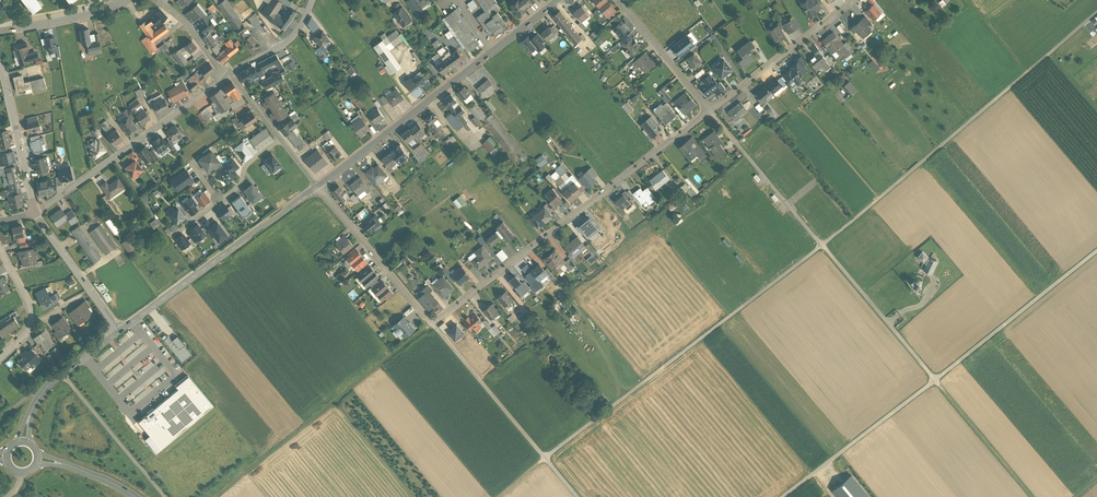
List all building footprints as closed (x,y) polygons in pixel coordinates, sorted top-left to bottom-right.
[(32,13),(42,6),(37,0),(22,0),(32,13)] [(176,0),(182,8),(192,0),(176,0)] [(225,0),(218,5),(231,23),(237,18),(238,18),(225,0)] [(263,14),(271,21),(276,14),(281,7),(283,8),(285,5),(284,4),(278,0),(272,0),(269,4),(263,14)] [(423,0),(410,0),(410,1),(414,7),(417,11),(419,10),(426,5),(423,0)] [(494,0),(481,0),(488,10),(490,8),(495,4),(497,4),(494,0)] [(510,3),(512,4),(511,5),(518,15),(519,15),(519,16),(520,15),(520,14),(521,15),(522,14),(521,13),(522,13),(522,14),(523,13),(523,12),(524,12),(525,12),(524,11),(525,11),(527,11),(526,10),(527,9),(536,2),(534,0),(514,0),(510,3)] [(801,4),(810,18),(817,14),(816,12),(808,0),(807,0),(801,4)] [(817,0),(808,0),(816,12),(822,8),(820,4),(819,4),(817,0)] [(614,9),(608,1),(600,8),(606,15),(612,10),(614,9)] [(500,11),(495,4),(490,8),(495,15),(497,13),(498,13),(500,11)] [(196,5),(187,13),(194,22),(198,18),(204,14),(196,5)] [(874,5),(873,5),(866,11),(873,20),(874,19),(881,13),(874,5)] [(417,11),(414,7),(411,9),(417,17),(422,14),(419,10),(417,11)] [(589,16),(582,7),(574,13),(580,20),(584,18),(585,19),(589,16)] [(290,8),(287,11),(285,15),(292,20),(297,13),(290,8)] [(490,8),(488,10),(476,18),(490,36),(495,33),(496,32),(495,31),(505,23),(502,20),(498,13),(497,13),(495,15),(490,8)] [(404,11),(403,12),(401,9),(394,14),(396,17),(395,18),(401,25),(403,27),(411,22),(409,19),(410,18),(404,11)] [(160,10),(152,18),(154,22),(157,19),(161,23),(167,18),(160,10)] [(612,10),(606,15),(608,18),(615,13),(612,10)] [(476,40),(460,18),(459,19),(453,11),(445,18),(467,47),(468,47),(468,46),(476,40)] [(580,36),(560,11),(553,17),(575,45),(582,39),(580,36)] [(276,14),(271,21),(285,31),(290,24),(282,18),(276,14)] [(292,20),(285,15),(282,18),(290,24),(292,20)] [(617,16),(610,23),(614,28),(621,22),(621,23),(622,22),(617,16)] [(870,23),(865,17),(861,20),(866,26),(866,25),(870,23)] [(152,18),(140,26),(148,37),(148,36),(149,37),(154,33),(149,26),(154,22),(152,18)] [(238,18),(237,18),(231,23),(239,35),(240,35),(243,32),(244,33),(247,31),(238,18)] [(308,25),(313,32),(319,28),(312,18),(308,25)] [(793,19),(785,24),(790,32),(798,27),(793,19)] [(203,24),(199,27),(204,34),(214,26),(210,21),(209,20),(203,24)] [(866,26),(861,20),(854,26),(857,29),(863,36),(870,30),(866,25),(866,26)] [(614,28),(613,29),(621,37),(628,31),(621,23),(621,22),(614,28)] [(505,23),(495,31),(496,32),(495,33),(496,35),(500,32),(504,33),(505,29),(508,27),(505,23)] [(559,31),(554,25),(551,28),(555,34),(559,31)] [(778,25),(774,28),(775,29),(771,32),(774,37),(777,41),(785,36),(781,29),(778,25)] [(154,33),(149,37),(152,42),(169,31),(165,26),(164,26),(154,33)] [(550,27),(542,33),(548,40),(555,34),(551,28),(550,27)] [(88,29),(79,31),(82,45),(87,44),(91,44),(91,43),(89,36),(88,29)] [(322,31),(314,37),(321,47),(329,42),(322,31)] [(396,31),(387,38),(394,47),(403,41),(396,31)] [(251,35),(247,38),(244,33),(243,32),(240,35),(250,48),(257,43),(251,35)] [(843,44),(834,32),(822,41),(828,49),(828,48),(831,46),(835,51),(838,49),(844,45),(843,44)] [(214,41),(210,34),(204,39),(211,49),(225,39),(223,37),(222,35),(214,41)] [(689,49),(694,44),(687,35),(676,43),(673,46),(680,55),(689,49)] [(149,37),(148,36),(148,37),(141,41),(151,55),(155,52),(158,50),(152,42),(149,37)] [(541,43),(536,37),(535,36),(530,41),(536,48),(539,51),(544,47),(541,43)] [(536,48),(530,41),(528,37),(522,42),(523,42),(528,48),(531,52),(536,48)] [(631,37),(622,45),(624,48),(624,49),(627,52),(628,51),(630,55),(639,47),(637,44),(637,43),(634,40),(633,40),(631,37)] [(46,40),(45,40),(46,45),(47,50),(50,52),(55,52),(56,51),(56,47),(54,38),(46,40)] [(387,38),(375,47),(382,56),(390,50),(394,47),(387,38)] [(433,44),(437,50),(443,46),(439,40),(433,44)] [(476,40),(468,46),(468,47),(471,51),(479,44),(476,40)] [(196,48),(192,41),(185,47),(180,49),(182,52),(187,49),(190,53),(196,48)] [(751,41),(738,51),(741,56),(742,56),(749,50),(754,47),(754,46),(752,42),(751,41)] [(96,42),(91,43),(91,44),(87,44),(88,52),(96,50),(101,49),(100,42),(96,42)] [(844,45),(838,49),(844,58),(853,51),(847,42),(843,44),(844,45)] [(25,43),(14,47),(17,54),(23,51),(23,50),(27,48),(25,43)] [(618,43),(611,50),(613,53),(621,46),(618,43)] [(231,47),(225,52),(229,57),(239,50),(235,44),(231,47)] [(689,49),(691,52),(698,47),(695,44),(694,44),(689,49)] [(814,44),(810,47),(815,53),(819,49),(814,44)] [(158,50),(155,52),(156,54),(161,51),(162,50),(164,51),(165,51),(167,49),(167,47),(166,46),(164,45),(158,50)] [(211,49),(210,49),(214,54),(220,50),(217,45),(211,49)] [(452,54),(449,50),(446,52),(442,47),(437,51),(439,53),(443,60),(450,69),(464,59),(457,50),(452,54)] [(180,49),(173,54),(176,58),(181,54),(180,53),(182,52),(180,49)] [(819,49),(815,53),(816,54),(810,59),(812,61),(811,62),(814,66),(815,65),(818,69),(822,66),(825,70),(830,65),(825,60),(826,59),(824,57),(823,56),(824,55),(819,49)] [(402,67),(390,50),(382,56),(384,59),(383,60),(387,66),(393,74),(402,67)] [(749,50),(742,56),(745,59),(740,64),(743,68),(749,63),(747,62),(754,57),(755,58),(756,58),(751,52),(752,52),(751,51),(751,52),(749,50)] [(23,51),(17,54),(21,65),(28,63),(26,58),(23,51)] [(223,53),(217,58),(221,64),(230,57),(229,57),(225,52),(223,53)] [(832,54),(831,52),(828,54),(834,62),(836,60),(832,54)] [(439,53),(432,58),(437,65),(443,60),(439,53)] [(655,64),(645,53),(637,59),(637,60),(634,63),(635,63),(638,68),(640,66),(645,72),(655,64)] [(701,63),(694,53),(687,59),(695,68),(701,63)] [(36,54),(26,58),(28,63),(38,59),(36,54)] [(181,54),(176,58),(183,66),(187,63),(181,54)] [(834,62),(828,54),(824,57),(826,59),(825,60),(830,65),(834,62)] [(276,55),(258,64),(260,67),(262,71),(275,64),(280,61),(276,55)] [(807,63),(801,56),(796,61),(797,62),(801,67),(803,65),(807,63)] [(635,57),(627,64),(629,68),(635,63),(634,63),(637,60),(637,59),(635,57)] [(720,60),(713,65),(714,67),(717,65),(717,64),(720,61),(721,62),(724,60),(722,58),(720,60)] [(874,59),(870,62),(876,71),(881,68),(874,59)] [(443,60),(437,65),(443,74),(450,69),(443,60)] [(731,69),(724,60),(721,62),(717,65),(714,67),(722,77),(731,69)] [(293,62),(287,66),(290,71),(296,67),(293,62)] [(801,67),(797,62),(791,67),(792,68),(798,75),(801,73),(803,74),(805,74),(807,72),(807,70),(803,65),(801,67)] [(210,64),(201,71),(204,75),(200,78),(202,80),(208,75),(214,70),(210,64)] [(393,74),(387,66),(385,68),(390,76),(393,74)] [(253,67),(240,73),(247,86),(253,83),(253,82),(259,79),(254,70),(253,67)] [(260,67),(254,70),(259,79),(264,76),(262,71),(261,68),(260,67)] [(351,78),(357,75),(352,67),(347,71),(351,78)] [(798,75),(792,68),(784,75),(787,79),(793,86),(794,86),(793,85),(796,82),(798,84),(800,84),(802,82),(802,80),(798,75)] [(702,69),(695,75),(697,78),(705,72),(702,69)] [(277,72),(275,73),(274,73),(272,74),(272,75),(273,76),(262,82),(266,89),(283,80),(281,75),(279,73),(278,74),(277,72)] [(420,72),(411,79),(412,79),(414,82),(423,76),(420,72)] [(196,73),(191,77),(196,82),(196,81),(200,78),(196,73)] [(198,83),(191,89),(196,95),(213,82),(208,75),(202,80),(198,83)] [(713,78),(712,79),(709,75),(703,80),(704,82),(704,85),(701,87),(701,89),(702,91),(704,91),(707,96),(715,90),(715,91),(716,91),(720,87),(717,84),(713,78)] [(24,83),(22,76),(14,78),(17,92),(26,90),(31,88),(32,88),(30,81),(24,83)] [(424,77),(423,76),(414,82),(417,86),(419,85),(423,90),(430,84),(424,77)] [(43,78),(30,81),(32,88),(31,88),(32,92),(46,89),(43,78)] [(414,82),(412,79),(409,81),(407,81),(406,82),(406,84),(416,96),(418,96),(421,93),(422,92),(421,91),(422,91),(420,90),(417,86),(414,82)] [(787,79),(784,82),(790,89),(793,86),(787,79)] [(182,80),(179,82),(182,86),(185,92),(188,91),(182,80)] [(488,80),(477,89),(485,98),(492,93),(491,91),(495,88),(488,80)] [(857,90),(849,81),(844,85),(852,94),(857,90)] [(232,82),(219,91),(224,99),(231,94),(237,90),(232,82)] [(725,88),(720,82),(717,84),(720,87),(716,91),(718,94),(725,88)] [(774,94),(766,85),(757,93),(756,92),(756,93),(760,97),(764,102),(774,94)] [(182,86),(168,93),(173,102),(187,95),(185,92),(182,86)] [(467,90),(464,87),(457,93),(463,100),(470,95),(472,93),(468,89),(467,90)] [(141,89),(135,92),(138,98),(144,95),(141,89)] [(242,97),(237,90),(231,94),(233,96),(236,101),(242,97)] [(397,90),(386,97),(393,106),(403,99),(397,90)] [(219,91),(211,96),(214,101),(212,103),(215,108),(218,107),(221,113),(222,113),(228,109),(229,107),(224,99),(219,91)] [(686,91),(681,96),(682,97),(679,99),(681,101),(677,104),(682,110),(685,114),(686,114),(691,109),(690,108),(696,103),(686,91)] [(274,92),(265,98),(266,101),(263,103),(266,108),(269,106),(271,109),(281,104),(274,92)] [(231,94),(224,99),(229,107),(230,106),(229,104),(227,100),(233,96),(231,94)] [(451,95),(443,100),(449,108),(452,106),(457,102),(451,95)] [(470,95),(463,100),(467,104),(473,98),(470,95)] [(388,103),(384,96),(380,98),(385,105),(388,103)] [(236,101),(229,104),(230,106),(233,110),(246,102),(242,97),(236,101)] [(153,98),(147,101),(153,111),(157,109),(154,104),(156,103),(153,98)] [(156,103),(154,104),(157,109),(159,114),(169,108),(164,99),(156,103)] [(492,106),(486,99),(484,102),(489,108),(492,106)] [(138,101),(130,107),(132,111),(136,109),(141,105),(138,101)] [(666,102),(656,111),(663,119),(666,123),(666,122),(670,119),(670,120),(671,120),(672,120),(673,120),(673,119),(673,118),(673,117),(676,114),(666,102)] [(741,102),(733,108),(732,107),(728,111),(734,120),(747,110),(741,102)] [(633,111),(626,103),(622,106),(629,114),(633,111)] [(281,104),(271,109),(273,112),(269,114),(272,120),(276,117),(278,121),(288,115),(281,104)] [(474,104),(468,109),(479,122),(485,118),(474,104)] [(141,105),(136,109),(139,113),(144,110),(141,105)] [(455,110),(452,112),(453,112),(457,118),(461,115),(465,112),(460,106),(455,110)] [(206,108),(201,113),(207,120),(209,119),(213,115),(206,108)] [(377,108),(369,115),(375,124),(384,118),(377,108)] [(127,109),(123,112),(127,119),(128,118),(130,120),(133,117),(127,109)] [(228,109),(222,113),(221,113),(218,115),(217,114),(214,116),(218,121),(230,112),(228,109)] [(139,113),(136,116),(142,124),(150,118),(144,110),(139,113)] [(257,119),(251,110),(244,114),(245,117),(242,119),(243,119),(247,126),(257,119)] [(685,114),(682,110),(678,112),(683,118),(687,115),(686,114),(685,114)] [(457,118),(453,112),(446,118),(457,131),(464,126),(462,123),(457,118)] [(207,120),(201,113),(198,116),(202,122),(200,123),(204,127),(210,121),(209,119),(207,120)] [(296,114),(287,119),(289,122),(297,116),(296,114)] [(433,114),(425,119),(429,125),(433,122),(438,119),(436,116),(435,117),(433,114)] [(289,122),(287,123),(290,127),(297,121),(299,124),(302,122),(297,116),(289,122)] [(658,125),(651,116),(641,124),(645,128),(642,131),(646,136),(649,133),(652,137),(657,133),(655,131),(658,129),(656,127),(658,125)] [(480,124),(474,117),(471,120),(476,127),(480,124)] [(130,120),(128,118),(127,119),(120,123),(127,133),(134,129),(136,128),(130,120)] [(362,118),(353,125),(360,135),(370,129),(365,123),(362,118)] [(28,122),(26,123),(27,125),(26,125),(26,128),(27,127),(28,132),(37,130),(36,128),(39,127),(37,120),(28,122)] [(110,126),(105,120),(100,125),(104,131),(110,126)] [(297,121),(290,127),(292,129),(299,124),(297,121)] [(433,122),(429,125),(435,133),(436,133),(439,131),(437,127),(433,122)] [(287,123),(280,129),(285,135),(286,134),(292,129),(290,127),(287,123)] [(425,132),(417,123),(409,130),(415,136),(417,139),(424,133),(425,133),(425,132)] [(176,126),(174,128),(173,127),(172,127),(170,128),(171,129),(167,132),(172,139),(175,137),(176,138),(182,134),(181,133),(177,127),(176,126)] [(484,129),(482,127),(478,131),(482,137),(487,133),(484,129)] [(102,135),(96,128),(92,131),(98,138),(102,135)] [(123,139),(116,129),(107,135),(115,145),(123,139)] [(265,129),(250,140),(254,145),(258,152),(273,140),(265,129)] [(296,134),(292,129),(286,134),(296,147),(303,141),(297,133),(296,134)] [(409,130),(409,129),(402,135),(408,142),(413,138),(415,136),(409,130)] [(432,136),(428,130),(425,132),(425,133),(431,140),(434,138),(432,136)] [(723,141),(714,130),(704,138),(710,146),(708,148),(709,149),(710,148),(718,158),(726,152),(720,144),(723,141)] [(1,148),(6,147),(11,146),(7,131),(0,132),(0,146),(1,148)] [(165,143),(160,136),(151,143),(159,153),(167,147),(168,146),(165,143)] [(456,141),(452,136),(445,142),(448,147),(456,141)] [(36,141),(31,142),(30,142),(31,146),(32,146),(33,153),(43,151),(41,145),(45,144),(44,138),(40,139),(36,140),(36,141)] [(95,140),(94,141),(92,138),(87,142),(89,144),(88,145),(92,150),(90,152),(93,156),(94,155),(96,158),(102,154),(101,153),(105,151),(99,142),(97,143),(95,140)] [(248,149),(254,145),(250,140),(248,138),(242,142),(243,143),(248,149)] [(168,140),(165,143),(168,146),(167,147),(170,151),(174,148),(168,140)] [(695,148),(688,140),(680,147),(689,157),(693,153),(695,155),(697,153),(698,152),(695,148)] [(303,141),(296,147),(299,150),(306,145),(303,141)] [(417,143),(412,147),(416,151),(423,145),(419,141),(417,143)] [(493,149),(486,141),(483,144),(490,152),(493,149)] [(253,155),(248,149),(243,143),(235,149),(245,162),(253,155)] [(330,143),(324,147),(328,152),(333,147),(330,143)] [(699,144),(695,148),(698,152),(697,153),(699,156),(705,151),(699,144)] [(409,155),(400,145),(390,153),(396,160),(399,164),(402,161),(403,163),(407,159),(406,158),(409,155)] [(328,152),(334,160),(341,154),(335,146),(333,147),(328,152)] [(149,152),(145,147),(138,152),(145,163),(152,158),(153,157),(149,152)] [(152,149),(149,152),(153,157),(152,158),(154,160),(158,157),(152,149)] [(317,149),(306,159),(308,161),(319,152),(317,149)] [(199,160),(203,166),(216,157),(211,151),(199,160)] [(14,152),(0,155),(0,161),(1,165),(5,164),(16,162),(14,152)] [(133,152),(127,156),(132,163),(135,161),(136,161),(138,159),(133,152)] [(319,152),(308,161),(316,171),(328,162),(319,152)] [(390,153),(385,157),(382,159),(387,166),(389,168),(391,167),(390,166),(396,160),(390,153)] [(543,154),(535,161),(541,168),(549,162),(543,154)] [(273,171),(280,166),(272,156),(265,161),(267,163),(273,170),(273,171)] [(35,159),(33,160),(34,163),(33,164),(34,166),(47,163),(45,157),(43,158),(35,159)] [(220,163),(216,157),(203,166),(208,172),(213,167),(220,163)] [(227,162),(234,171),(239,168),(232,158),(227,162)] [(136,161),(135,161),(132,163),(126,168),(133,177),(138,173),(138,174),(140,173),(139,173),(142,170),(136,161)] [(47,163),(34,166),(34,168),(35,169),(36,172),(38,172),(46,170),(48,169),(47,163)] [(270,173),(273,170),(267,163),(264,165),(270,173)] [(224,169),(218,173),(221,176),(220,177),(223,180),(224,179),(226,182),(237,175),(234,171),(229,165),(224,169)] [(267,175),(270,173),(264,165),(261,167),(267,175)] [(378,165),(371,171),(370,169),(366,173),(376,185),(387,176),(378,165)] [(6,168),(3,169),(4,174),(6,174),(16,171),(14,166),(6,168)] [(69,167),(59,170),(61,176),(62,181),(72,179),(69,167)] [(597,174),(592,167),(588,170),(593,177),(594,177),(597,174)] [(181,173),(171,180),(173,182),(171,183),(175,189),(177,188),(179,190),(188,183),(193,180),(193,179),(186,169),(185,169),(181,173)] [(593,177),(588,170),(580,177),(588,187),(596,180),(594,177),(593,177)] [(663,170),(650,180),(657,188),(669,178),(663,170)] [(16,171),(6,174),(8,184),(9,184),(18,182),(16,171)] [(209,179),(212,184),(217,181),(214,176),(209,179)] [(562,178),(560,176),(555,180),(559,185),(559,186),(563,191),(569,186),(562,178)] [(360,177),(350,185),(358,195),(368,187),(360,177)] [(118,179),(108,186),(106,182),(100,186),(107,195),(109,198),(110,198),(113,196),(114,197),(126,189),(118,179)] [(49,180),(37,183),(40,197),(45,196),(44,193),(53,191),(52,185),(50,186),(49,180)] [(18,182),(9,184),(11,190),(13,190),(20,188),(18,182)] [(574,182),(569,186),(577,196),(582,191),(574,182)] [(685,192),(690,188),(685,183),(681,186),(685,192)] [(252,185),(244,190),(249,196),(253,202),(261,197),(252,185)] [(339,186),(332,191),(338,198),(341,196),(344,193),(339,186)] [(577,196),(569,186),(563,191),(571,201),(577,196)] [(368,187),(358,195),(360,198),(370,191),(368,187)] [(647,187),(643,190),(640,187),(633,193),(642,203),(646,200),(649,204),(656,198),(647,187)] [(562,200),(552,189),(547,193),(552,199),(550,201),(551,203),(554,207),(555,206),(562,200)] [(635,197),(629,190),(627,192),(632,198),(633,200),(635,197)] [(627,192),(625,191),(622,193),(623,194),(629,201),(632,198),(627,192)] [(209,201),(203,192),(196,197),(200,202),(203,206),(209,201)] [(14,195),(9,196),(12,208),(24,205),(21,193),(14,195)] [(359,201),(353,194),(349,197),(355,204),(359,201)] [(629,201),(623,194),(616,200),(622,208),(625,206),(630,202),(629,201)] [(109,198),(107,195),(103,197),(107,204),(108,204),(117,216),(121,214),(110,198),(109,198)] [(200,202),(196,197),(194,195),(192,197),(197,204),(200,202)] [(454,201),(459,208),(467,202),(462,195),(454,201)] [(241,196),(232,202),(239,211),(242,216),(251,210),(247,206),(241,196)] [(253,202),(249,196),(246,198),(250,204),(252,206),(254,204),(253,202)] [(197,204),(192,197),(189,199),(194,206),(197,204)] [(378,202),(381,206),(386,202),(383,198),(378,202)] [(194,206),(189,199),(183,203),(191,214),(197,210),(194,206)] [(391,208),(386,202),(384,203),(381,207),(383,210),(385,212),(391,208)] [(548,205),(547,203),(543,206),(544,207),(545,207),(550,213),(553,210),(548,205)] [(225,205),(217,210),(224,220),(231,214),(227,209),(225,205)] [(187,214),(181,206),(178,209),(184,216),(187,214)] [(231,206),(227,209),(231,214),(233,216),(236,214),(231,206)] [(544,207),(538,213),(545,221),(552,216),(550,213),(545,207),(544,207)] [(65,215),(61,209),(51,216),(53,220),(54,222),(55,222),(56,224),(61,221),(62,222),(68,219),(68,218),(65,215)] [(184,216),(178,209),(169,215),(176,224),(179,222),(180,222),(182,220),(185,218),(184,216)] [(71,210),(65,215),(68,218),(68,219),(69,220),(75,216),(71,210)] [(545,221),(538,213),(531,218),(536,224),(539,227),(545,221)] [(376,215),(372,219),(373,220),(363,228),(367,232),(370,235),(374,231),(373,230),(382,223),(381,222),(383,221),(380,217),(379,218),(376,215)] [(75,216),(69,220),(71,224),(78,219),(75,216)] [(531,218),(530,217),(527,220),(533,227),(536,224),(531,218)] [(580,225),(585,232),(589,237),(599,228),(590,217),(586,220),(580,225)] [(111,218),(105,221),(113,236),(119,233),(111,218)] [(209,229),(212,227),(206,219),(201,223),(206,231),(209,229)] [(576,227),(582,234),(585,232),(580,225),(586,220),(585,219),(576,227)] [(158,225),(155,221),(150,224),(154,229),(158,225)] [(212,227),(209,229),(218,242),(227,236),(218,222),(212,227)] [(514,235),(503,222),(497,227),(499,230),(497,231),(496,231),(488,238),(493,245),(502,237),(501,237),(503,235),(506,238),(507,236),(510,239),(514,235)] [(22,225),(12,228),(14,237),(17,237),(24,235),(24,233),(23,230),(22,225)] [(116,247),(100,225),(89,232),(105,255),(116,247)] [(198,225),(190,230),(192,232),(198,240),(205,235),(198,225)] [(101,258),(79,226),(71,231),(94,263),(101,258)] [(194,243),(198,240),(192,232),(188,235),(194,243)] [(184,235),(176,241),(182,249),(190,244),(188,241),(184,235)] [(577,236),(573,240),(565,246),(570,253),(574,257),(586,247),(586,246),(577,236)] [(342,238),(335,243),(338,247),(339,246),(345,241),(342,238)] [(353,245),(347,238),(345,241),(339,246),(344,253),(353,245)] [(191,239),(188,241),(190,244),(193,248),(196,245),(194,243),(191,239)] [(134,247),(128,240),(123,244),(128,251),(134,247)] [(600,256),(590,244),(586,246),(586,247),(592,254),(587,259),(591,264),(600,256)] [(492,257),(483,246),(475,252),(477,255),(471,260),(474,264),(478,269),(492,257)] [(34,249),(19,252),(20,258),(21,258),(23,266),(34,263),(37,263),(37,262),(34,249)] [(357,251),(351,256),(347,259),(352,264),(362,256),(357,250),(357,251)] [(508,257),(502,250),(497,255),(502,261),(508,257)] [(565,261),(555,250),(544,259),(557,274),(563,270),(560,267),(564,263),(565,262),(565,261)] [(929,256),(923,251),(918,257),(924,261),(927,264),(930,258),(928,256),(929,256)] [(362,256),(352,264),(356,269),(359,266),(365,261),(366,261),(362,256)] [(570,257),(565,261),(565,262),(564,263),(570,270),(576,265),(573,261),(570,257)] [(937,260),(931,257),(930,258),(927,264),(924,270),(931,273),(937,260)] [(469,258),(464,262),(469,269),(474,264),(471,260),(469,258)] [(365,261),(359,266),(361,269),(367,264),(368,264),(366,261),(365,261)] [(527,274),(532,270),(527,263),(522,268),(527,274)] [(545,270),(539,263),(532,270),(540,279),(545,274),(547,276),(549,275),(545,270)] [(361,269),(360,270),(363,273),(369,267),(367,264),(361,269)] [(363,273),(359,275),(362,278),(361,279),(363,281),(374,272),(374,270),(370,266),(369,267),(363,273)] [(466,272),(464,268),(457,273),(457,272),(453,275),(453,276),(456,279),(459,283),(465,279),(465,280),(466,279),(465,279),(469,276),(469,277),(469,276),(466,272)] [(555,277),(547,268),(545,270),(549,275),(547,276),(551,280),(555,277)] [(543,283),(540,279),(532,270),(527,274),(528,276),(526,277),(531,284),(529,286),(530,288),(534,292),(537,290),(536,289),(543,283)] [(374,272),(363,281),(367,286),(371,283),(376,279),(377,278),(377,276),(374,272)] [(450,272),(447,275),(453,282),(456,279),(453,276),(453,275),(450,272)] [(454,289),(443,276),(438,280),(440,282),(434,287),(442,296),(449,291),(450,292),(454,289)] [(510,280),(515,286),(521,282),(516,276),(510,280)] [(378,281),(374,285),(376,287),(376,288),(383,282),(381,279),(378,281)] [(921,286),(921,284),(921,282),(920,281),(919,280),(917,279),(915,280),(914,281),(913,282),(912,284),(913,286),(914,287),(915,288),(917,288),(919,288),(920,287),(921,286)] [(522,283),(528,290),(530,288),(525,281),(522,283)] [(383,282),(376,288),(376,287),(373,289),(378,295),(388,287),(383,282)] [(521,282),(515,286),(518,290),(522,294),(528,290),(522,283),(521,282)] [(388,287),(378,295),(382,300),(385,297),(391,292),(392,292),(388,287)] [(45,288),(36,293),(44,308),(57,301),(57,300),(54,294),(50,296),(45,288)] [(427,290),(419,297),(429,309),(438,302),(430,292),(429,292),(427,290)] [(513,299),(506,290),(497,297),(505,306),(507,308),(511,304),(509,302),(513,299)] [(85,300),(81,303),(81,304),(85,309),(87,308),(89,306),(85,300)] [(85,309),(81,304),(70,313),(78,324),(83,321),(82,319),(91,313),(87,308),(85,309)] [(498,312),(491,304),(484,310),(491,319),(494,316),(495,317),(494,315),(498,312)] [(475,314),(470,318),(469,317),(466,319),(467,321),(464,323),(473,333),(479,328),(477,326),(481,322),(482,321),(475,314)] [(516,319),(512,314),(508,318),(511,322),(516,319)] [(6,320),(0,324),(0,333),(2,337),(8,333),(7,332),(12,329),(11,328),(18,323),(13,317),(12,318),(7,321),(6,320)] [(62,317),(52,324),(57,330),(60,335),(61,335),(70,328),(71,329),(62,317)] [(407,321),(404,317),(395,324),(398,328),(397,329),(401,334),(402,333),(405,337),(414,329),(409,323),(410,323),(408,320),(407,321)] [(492,327),(485,319),(482,321),(481,322),(488,330),(492,327)] [(439,326),(445,333),(448,331),(451,329),(444,322),(439,326)] [(451,329),(448,331),(456,340),(464,333),(457,324),(451,329)] [(500,332),(494,325),(492,327),(497,334),(500,332)] [(145,333),(149,338),(154,333),(150,328),(145,333)] [(53,342),(44,330),(36,335),(41,341),(45,348),(53,342)] [(164,340),(182,362),(192,354),(177,336),(171,340),(168,336),(164,340)] [(552,350),(557,344),(550,337),(544,342),(552,350)] [(60,355),(64,352),(60,346),(56,349),(60,355)] [(32,349),(27,354),(25,351),(21,355),(23,357),(18,362),(25,369),(33,361),(37,357),(38,355),(32,349)] [(161,448),(213,405),(189,375),(176,385),(178,388),(138,420),(161,448)] [(839,496),(868,496),(851,477),(834,491),(839,496)]
